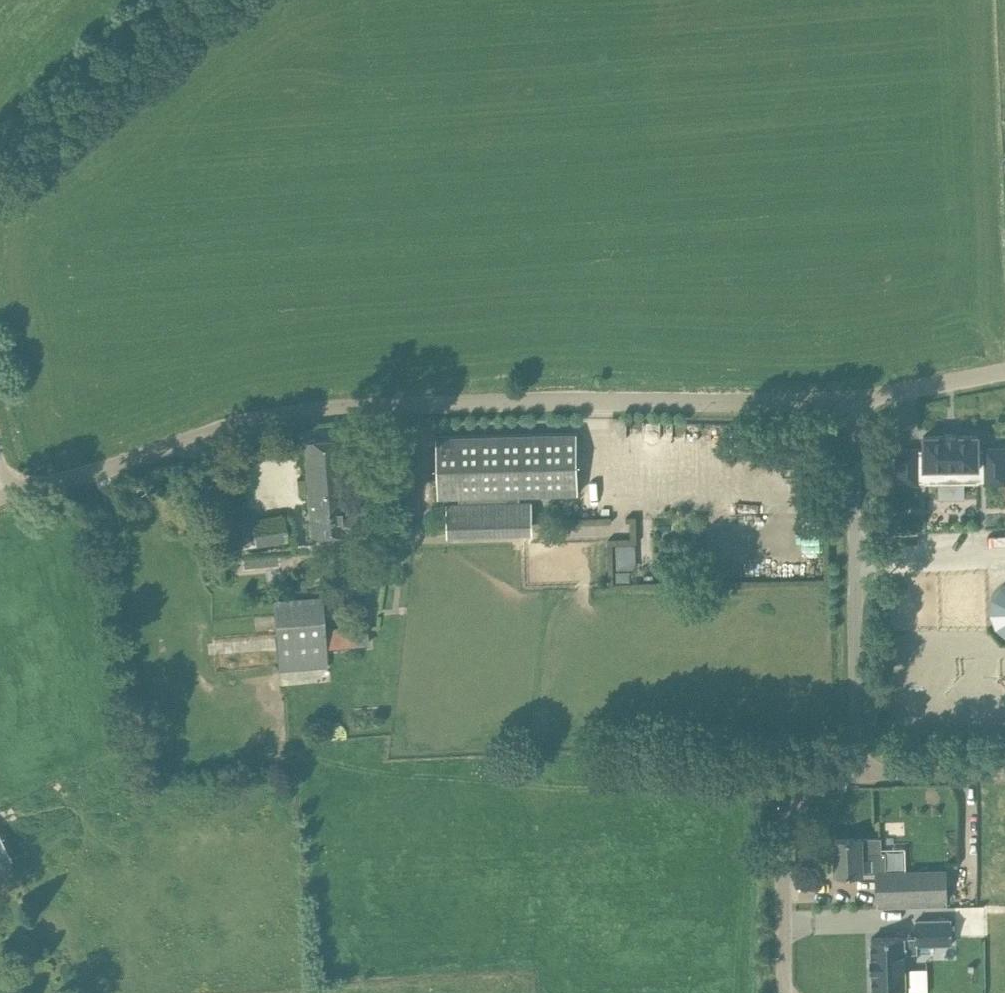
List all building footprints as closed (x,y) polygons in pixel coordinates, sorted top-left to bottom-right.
[(577,432),(436,435),(438,496),(459,495),(459,501),(447,502),(448,535),(533,532),(532,500),(520,500),(520,494),(579,492),(577,432)] [(898,448),(898,450),(898,481),(898,483),(900,483),(900,482),(918,482),(918,481),(925,481),(925,482),(979,482),(979,480),(986,480),(986,482),(1004,482),(1004,447),(987,448),(987,447),(986,447),(986,449),(979,449),(979,437),(979,436),(979,434),(977,434),(959,435),(959,433),(944,433),(944,435),(926,435),(925,435),(925,436),(925,438),(925,449),(918,449),(918,448),(917,448),(900,448),(899,448),(898,448)] [(304,459),(310,536),(365,532),(365,528),(363,508),(358,508),(357,494),(345,495),(341,436),(303,439),(304,459)] [(271,516),(213,525),(217,550),(287,539),(283,514),(271,516)] [(1004,640),(1004,583),(989,587),(1000,641),(1004,640)] [(367,624),(324,628),(324,629),(325,644),(325,647),(369,643),(367,624)] [(0,836),(0,859),(9,855),(0,836)] [(881,838),(835,838),(836,874),(856,873),(863,873),(877,873),(877,871),(887,871),(886,851),(881,852),(881,838)] [(887,871),(877,871),(877,873),(877,899),(948,898),(947,869),(887,871)] [(957,935),(988,935),(987,903),(956,903),(957,935)] [(904,937),(904,936),(872,937),(872,956),(871,956),(871,970),(873,970),(873,972),(873,989),(906,989),(905,952),(918,952),(918,944),(952,943),(952,919),(916,920),(916,932),(916,936),(914,936),(907,936),(904,937)] [(928,967),(909,967),(909,992),(928,992),(928,967)]
